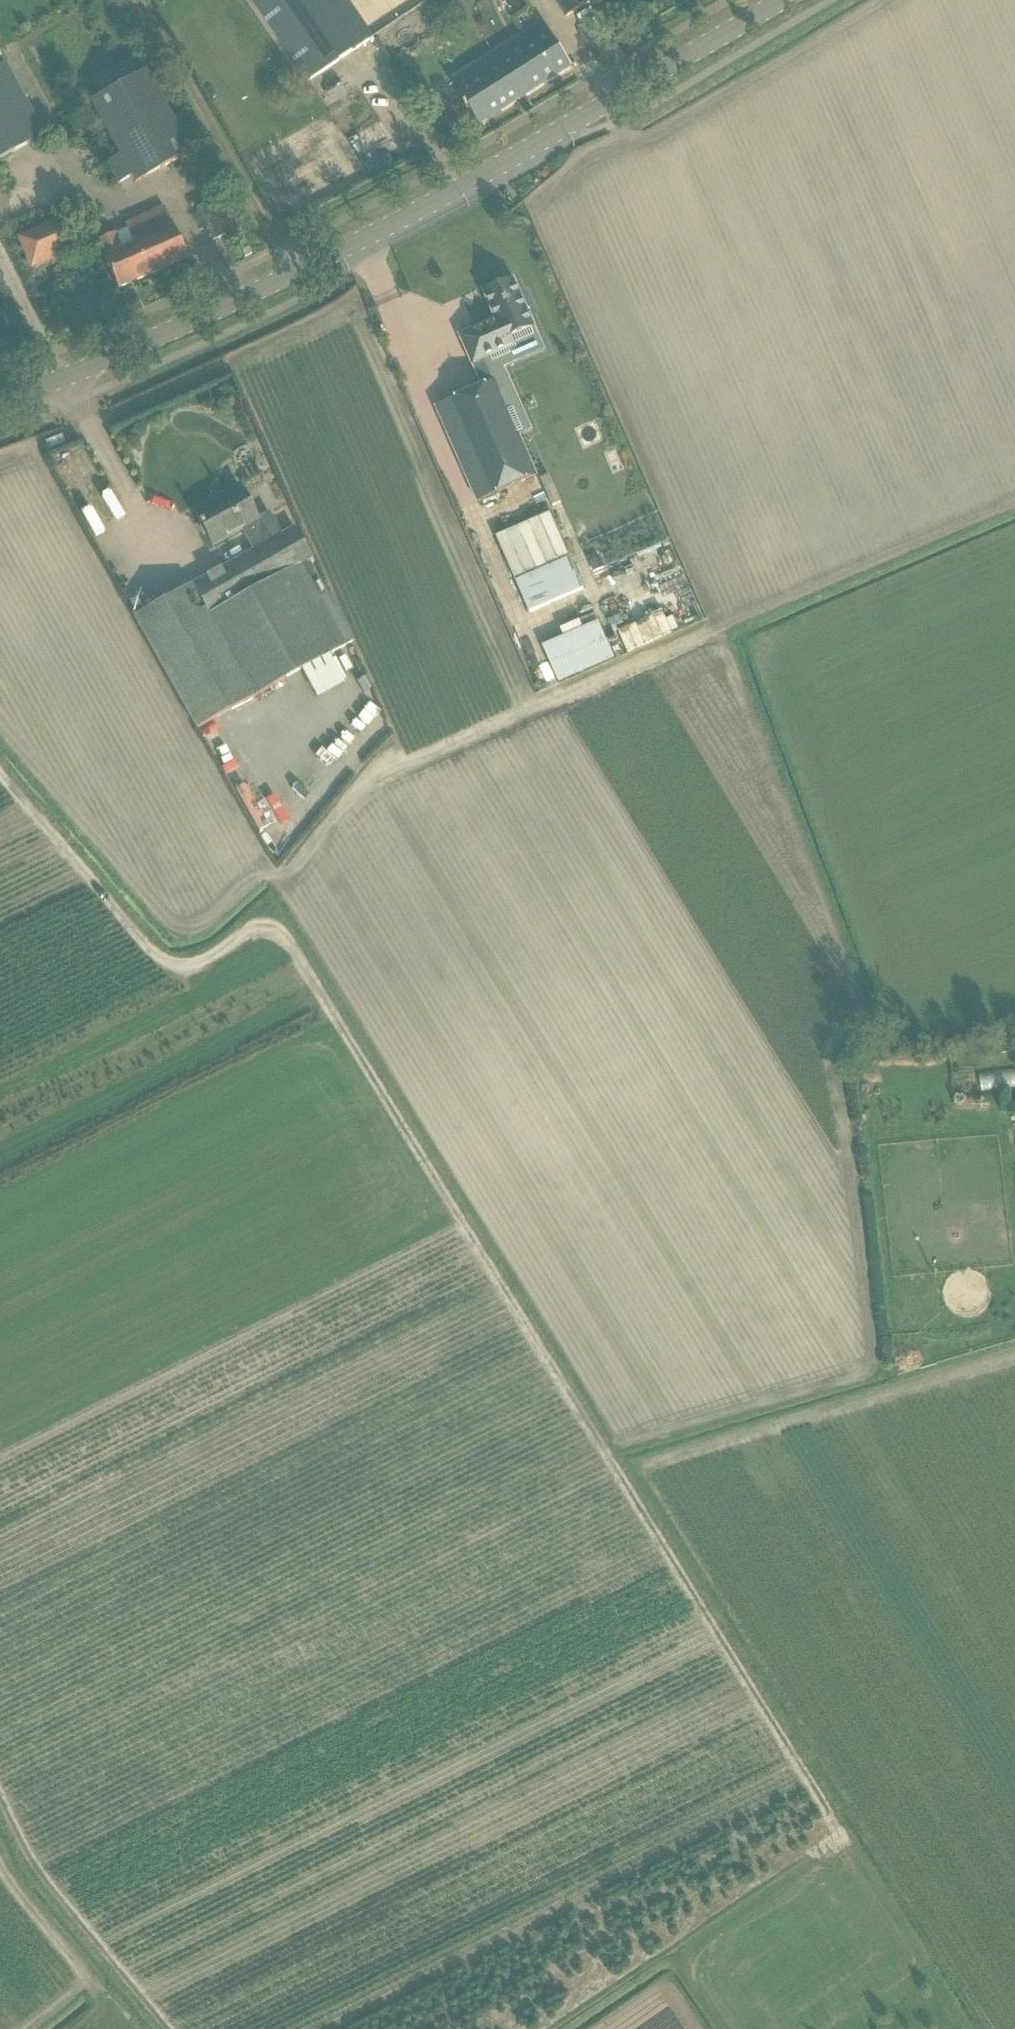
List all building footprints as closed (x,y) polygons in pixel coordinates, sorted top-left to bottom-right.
[(297,65),(308,82),(373,38),(362,21),(348,0),(255,0),(253,1),(297,65)] [(567,15),(590,0),(557,0),(567,15)] [(530,33),(535,41),(500,63),(522,99),(571,68),(544,24),(530,33)] [(493,53),(472,66),(480,77),(458,91),(480,126),(522,99),(500,63),(493,53)] [(108,165),(108,166),(118,184),(131,177),(135,183),(191,153),(181,135),(146,73),(145,73),(135,55),(92,79),(102,97),(90,104),(120,158),(108,165)] [(0,66),(0,157),(43,134),(6,63),(0,66)] [(218,198),(196,209),(212,242),(234,231),(218,198)] [(126,224),(128,229),(97,243),(118,289),(187,259),(164,207),(126,224)] [(63,216),(17,237),(30,269),(77,248),(63,216)] [(486,386),(436,408),(477,502),(537,476),(500,392),(506,390),(492,357),(514,347),(510,338),(535,327),(527,310),(530,309),(525,297),(522,298),(514,280),(485,293),(497,321),(462,336),(474,365),(476,364),(486,386)] [(83,454),(62,463),(84,517),(105,509),(83,454)] [(196,731),(353,644),(307,561),(311,559),(293,528),(281,535),(269,513),(257,519),(238,486),(194,511),(200,522),(198,523),(201,527),(202,526),(213,546),(242,529),(254,550),(133,617),(196,731)] [(550,514),(496,537),(516,582),(530,613),(583,590),(570,559),(550,514)] [(601,561),(590,566),(595,575),(605,571),(601,561)] [(551,649),(567,687),(625,663),(609,625),(551,649)]
